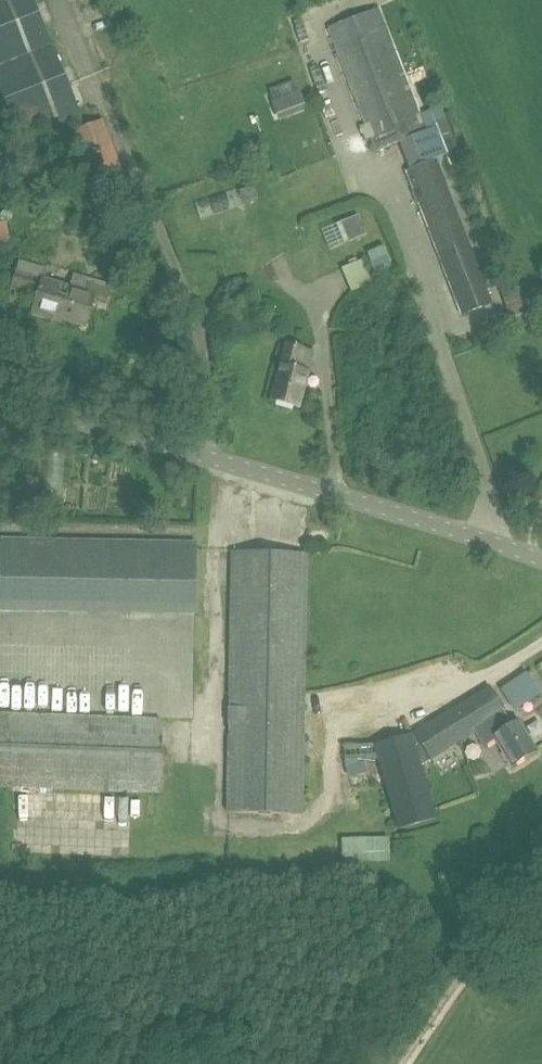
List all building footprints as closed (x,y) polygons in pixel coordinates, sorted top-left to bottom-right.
[(46,122),(51,134),(84,121),(33,0),(0,0),(0,140),(46,122)] [(328,26),(364,123),(359,125),(365,139),(371,137),(376,152),(426,130),(379,7),(328,26)] [(280,120),(305,111),(293,81),(269,90),(280,120)] [(437,125),(436,125),(448,155),(446,156),(452,169),(464,164),(445,118),(435,121),(437,125)] [(75,131),(94,181),(123,170),(104,119),(75,131)] [(438,159),(406,171),(461,313),(493,301),(438,159)] [(340,222),(349,242),(364,235),(356,216),(340,222)] [(11,245),(5,222),(0,223),(0,248),(11,245)] [(392,267),(384,246),(367,253),(376,274),(392,267)] [(13,285),(30,291),(31,287),(39,290),(32,311),(51,318),(52,315),(86,325),(95,295),(83,292),(86,280),(74,276),(70,288),(42,280),(46,268),(20,260),(13,285)] [(272,401),(298,407),(306,373),(297,371),(302,349),(285,345),(272,401)] [(283,493),(281,504),(301,508),(303,497),(283,493)] [(63,520),(62,532),(86,533),(86,521),(63,520)] [(195,614),(197,543),(1,539),(0,610),(195,614)] [(228,813),(301,814),(306,553),(233,551),(228,813)] [(224,578),(225,554),(213,554),(212,578),(224,578)] [(125,651),(148,651),(149,639),(125,639),(125,651)] [(27,684),(32,669),(11,663),(6,678),(27,684)] [(103,687),(113,671),(104,665),(94,681),(103,687)] [(541,695),(526,672),(500,690),(514,712),(541,695)] [(392,808),(397,827),(434,816),(420,764),(475,731),(483,746),(496,738),(512,765),(535,751),(525,734),(526,733),(518,720),(511,725),(504,713),(505,713),(489,687),(414,732),(375,744),(385,784),(392,808)] [(15,705),(15,689),(0,688),(0,704),(15,705)] [(132,689),(131,695),(121,694),(121,710),(153,711),(154,689),(132,689)] [(54,707),(54,690),(33,690),(32,706),(54,707)] [(0,714),(0,787),(160,792),(162,718),(0,714)] [(354,787),(385,784),(375,744),(344,747),(345,761),(354,787)] [(97,807),(98,823),(124,822),(123,806),(97,807)] [(54,827),(54,814),(29,815),(29,828),(54,827)] [(87,832),(86,821),(65,821),(65,832),(87,832)] [(335,854),(382,855),(382,832),(336,831),(335,854)]
